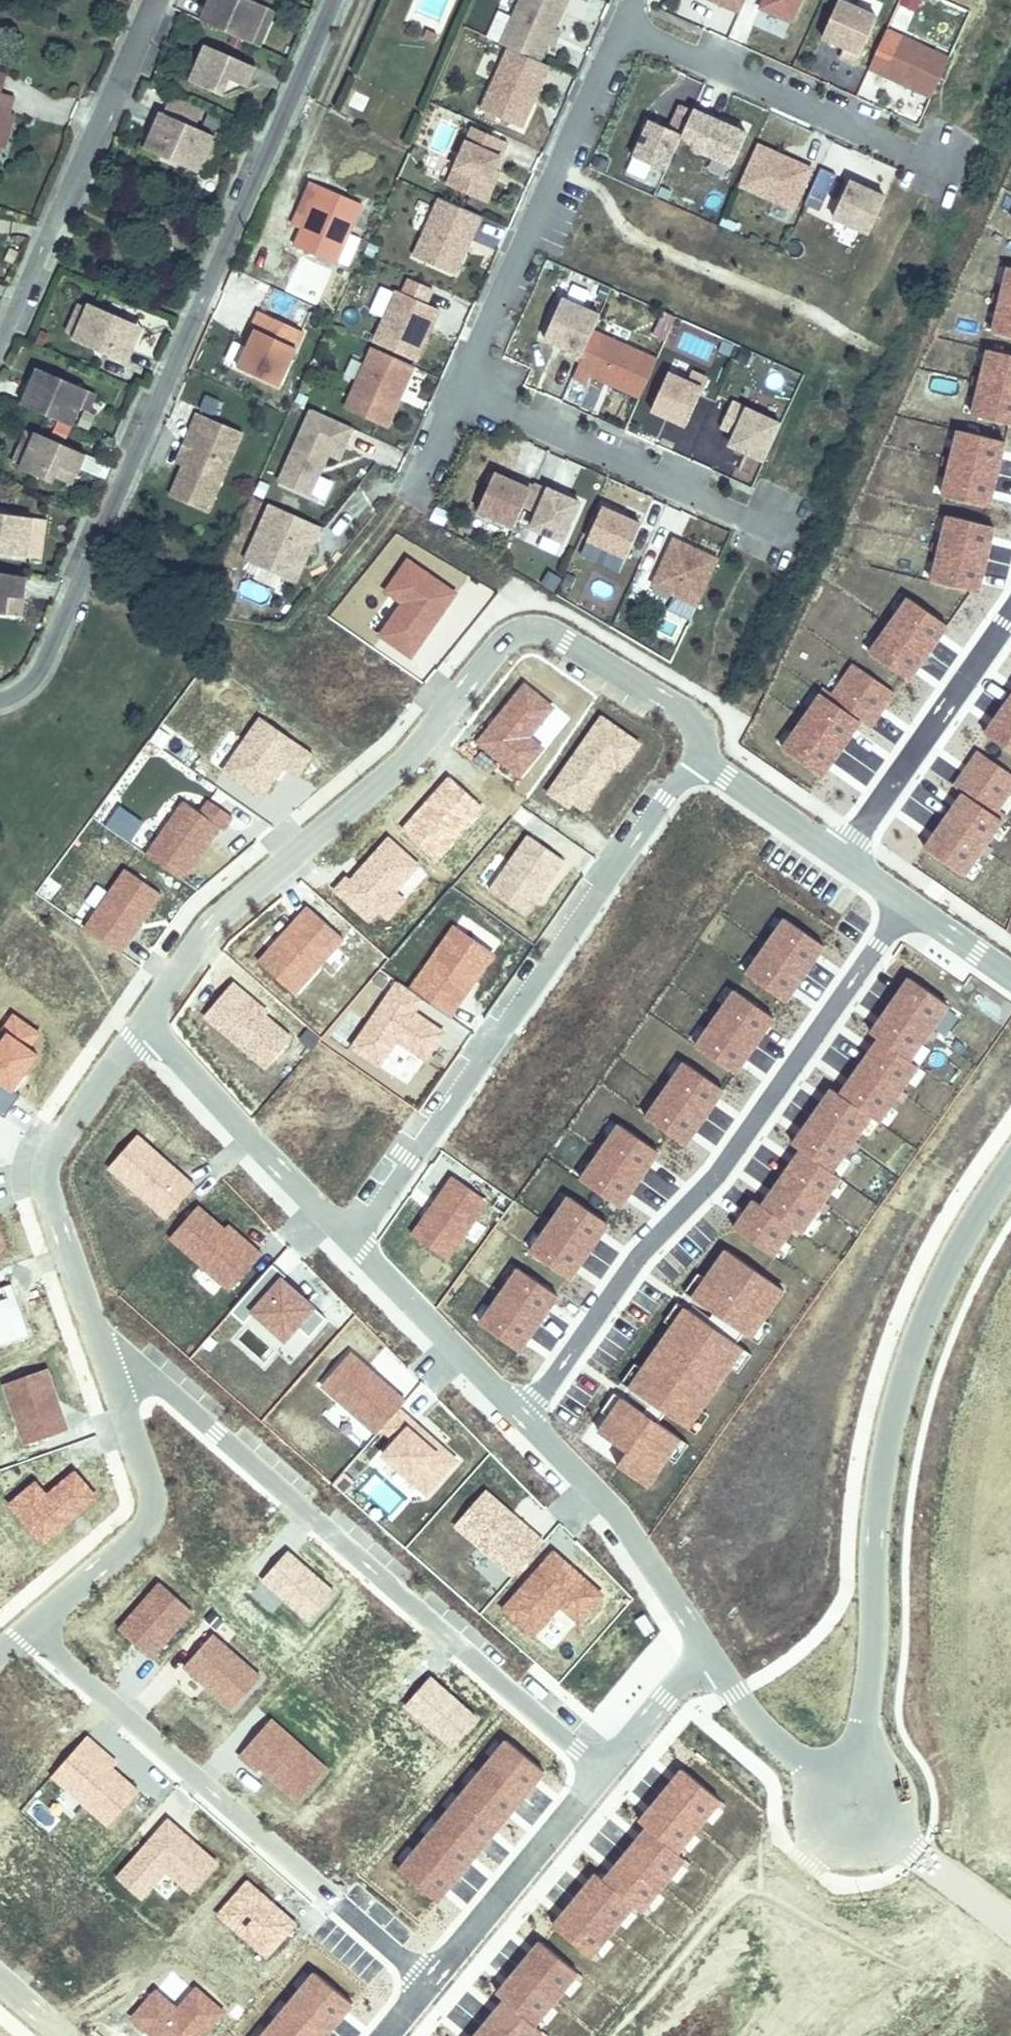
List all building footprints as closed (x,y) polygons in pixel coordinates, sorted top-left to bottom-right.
[(200,26),(250,48),(266,11),(242,0),(233,0),(228,13),(209,5),(200,26)] [(209,5),(228,13),(233,0),(211,0),(209,5)] [(565,0),(519,0),(502,38),(510,41),(541,55),(565,0)] [(739,15),(746,0),(706,0),(739,15)] [(758,10),(789,23),(800,0),(763,0),(758,10)] [(879,12),(853,0),(838,0),(824,32),(847,42),(842,52),(858,59),(879,12)] [(900,5),(917,11),(920,0),(902,0),(900,5)] [(274,15),(266,11),(250,48),(258,51),(274,15)] [(934,91),(953,51),(904,29),(893,53),(878,46),(871,62),(934,91)] [(522,121),(550,59),(541,55),(510,41),(482,104),(522,121)] [(255,71),(205,49),(189,85),(220,99),(227,83),(246,91),(255,71)] [(246,91),(227,83),(220,99),(239,107),(246,91)] [(350,106),(365,111),(371,95),(357,90),(350,106)] [(2,114),(9,116),(13,100),(0,95),(0,121),(2,114)] [(667,166),(695,104),(681,98),(670,123),(651,114),(634,151),(667,166)] [(212,139),(160,116),(151,136),(165,142),(157,158),(196,176),(197,172),(210,143),(212,139)] [(489,177),(507,136),(472,120),(447,178),(486,195),(493,179),(489,177)] [(165,142),(151,136),(143,152),(157,158),(165,142)] [(218,147),(210,143),(197,172),(206,175),(218,147)] [(750,144),(732,185),(785,209),(804,169),(750,144)] [(823,205),(839,169),(823,162),(807,198),(823,205)] [(872,227),(888,191),(852,175),(836,211),(872,227)] [(321,266),(351,201),(308,182),(279,247),(321,266)] [(456,269),(483,210),(441,192),(415,251),(456,269)] [(1001,300),(1010,302),(1010,268),(1009,267),(1001,300)] [(417,356),(440,304),(427,298),(433,284),(410,273),(403,288),(397,285),(396,287),(385,312),(374,337),(417,356)] [(385,312),(396,287),(382,281),(371,305),(385,312)] [(584,305),(590,291),(574,285),(568,299),(584,305)] [(553,299),(536,339),(558,350),(556,354),(571,361),(576,350),(584,332),(591,316),(553,299)] [(1001,300),(992,332),(1010,337),(1010,302),(1001,300)] [(84,315),(76,311),(63,340),(71,343),(84,315)] [(125,328),(86,311),(84,315),(71,343),(70,347),(122,370),(131,350),(117,344),(125,328)] [(244,331),(238,343),(226,368),(266,387),(292,333),(247,312),(240,329),(244,331)] [(138,334),(125,328),(117,344),(131,350),(138,334)] [(648,360),(584,332),(576,350),(589,356),(581,375),(631,398),(648,360)] [(388,422),(415,361),(374,343),(347,404),(388,422)] [(980,383),(1010,390),(1010,355),(988,350),(980,383)] [(678,421),(699,374),(684,367),(680,377),(661,368),(644,405),(678,421)] [(52,383),(34,375),(27,391),(45,399),(52,383)] [(45,399),(27,391),(18,410),(54,426),(68,432),(75,415),(84,397),(52,383),(45,399)] [(980,383),(972,416),(1010,425),(1010,390),(980,383)] [(92,401),(84,397),(75,415),(84,418),(92,401)] [(756,461),(773,425),(724,403),(713,427),(728,434),(722,445),(756,461)] [(340,454),(354,423),(312,405),(280,477),(311,490),(329,449),(340,454)] [(240,434),(196,414),(188,432),(202,437),(189,467),(182,464),(168,497),(205,513),(240,434)] [(59,451),(68,432),(54,426),(46,445),(59,451)] [(202,437),(188,432),(175,462),(182,464),(189,467),(202,437)] [(960,466),(997,475),(1006,477),(1010,458),(1010,443),(968,433),(960,466)] [(18,471),(16,475),(47,489),(50,482),(54,473),(73,481),(82,461),(59,451),(46,445),(32,439),(30,443),(18,471)] [(30,443),(22,440),(10,467),(18,471),(30,443)] [(998,510),(1006,477),(997,475),(960,466),(952,499),(998,510)] [(525,503),(535,481),(519,475),(518,478),(496,468),(480,506),(516,522),(525,503)] [(73,481),(54,473),(50,482),(68,490),(73,481)] [(564,537),(582,498),(536,478),(535,481),(525,503),(539,509),(533,523),(564,537)] [(657,528),(643,522),(644,520),(605,502),(590,535),(634,554),(636,551),(645,555),(657,528)] [(285,584),(310,527),(260,505),(235,562),(285,584)] [(429,521),(444,526),(449,512),(434,506),(429,521)] [(948,516),(940,549),(986,560),(994,527),(948,516)] [(0,520),(0,560),(22,563),(28,524),(0,520)] [(36,565),(42,526),(28,524),(22,563),(36,565)] [(700,601),(721,555),(677,535),(656,581),(700,601)] [(978,593),(986,560),(940,549),(932,582),(978,593)] [(380,635),(412,657),(456,594),(408,560),(386,591),(403,603),(380,635)] [(0,579),(0,616),(2,602),(10,603),(17,604),(20,582),(0,579)] [(246,580),(240,595),(264,605),(271,590),(246,580)] [(909,598),(889,626),(928,653),(948,626),(909,598)] [(2,602),(0,616),(0,620),(7,621),(10,603),(2,602)] [(889,626),(870,654),(909,681),(928,653),(889,626)] [(825,689),(822,694),(861,721),(870,728),(895,692),(854,664),(833,695),(825,689)] [(553,708),(525,685),(475,747),(517,781),(543,748),(529,737),(553,708)] [(822,694),(802,722),(841,749),(861,721),(822,694)] [(1010,757),(1010,711),(1004,707),(983,738),(1010,757)] [(577,805),(608,761),(621,770),(640,743),(602,717),(549,793),(569,807),(573,802),(577,805)] [(284,765),(298,775),(313,754),(261,718),(224,771),(262,797),(284,765)] [(822,777),(841,749),(802,722),(783,749),(822,777)] [(964,793),(1003,821),(1006,815),(998,810),(1010,791),(1010,774),(979,752),(958,782),(967,788),(964,793)] [(485,808),(447,773),(399,823),(437,858),(485,808)] [(964,793),(944,821),(983,848),(1003,821),(964,793)] [(184,802),(147,855),(186,883),(223,830),(228,833),(237,820),(209,801),(201,813),(184,802)] [(964,876),(983,848),(944,821),(925,848),(964,876)] [(430,867),(387,832),(350,876),(346,874),(332,891),(367,921),(376,909),(388,918),(430,867)] [(528,835),(490,891),(526,916),(564,860),(528,835)] [(127,869),(85,928),(120,953),(162,894),(127,869)] [(344,939),(309,907),(259,963),(294,994),(344,939)] [(785,919),(746,974),(785,1002),(824,946),(785,919)] [(455,928),(411,990),(423,999),(449,1017),(492,955),(455,928)] [(268,1008),(232,977),(197,1018),(264,1074),(296,1038),(267,1013),(268,1008)] [(910,1061),(949,1005),(909,978),(867,1039),(883,1050),(848,1100),(832,1089),(793,1145),(809,1156),(771,1212),(754,1200),(734,1229),(765,1251),(785,1222),(802,1234),(841,1178),(832,1172),(871,1117),(879,1122),(918,1067),(910,1061)] [(444,1033),(414,1012),(423,999),(411,990),(398,981),(352,1047),(380,1066),(398,1040),(425,1060),(444,1033)] [(735,991),(696,1047),(735,1074),(774,1019),(735,991)] [(14,1012),(2,1030),(7,1033),(0,1042),(0,1084),(15,1095),(42,1055),(29,1046),(40,1030),(14,1012)] [(685,1063),(646,1118),(685,1146),(724,1090),(685,1063)] [(620,1125),(581,1180),(620,1208),(659,1152),(620,1125)] [(137,1136),(109,1168),(167,1218),(195,1186),(137,1136)] [(488,1201),(453,1177),(412,1235),(447,1260),(488,1201)] [(569,1197),(531,1252),(570,1280),(609,1224),(569,1197)] [(198,1206),(170,1237),(231,1290),(262,1254),(249,1243),(245,1247),(224,1229),(198,1206)] [(10,1249),(0,1220),(0,1253),(10,1249)] [(228,1224),(224,1229),(245,1247),(249,1243),(228,1224)] [(630,1388),(688,1428),(744,1348),(737,1343),(744,1333),(751,1338),(784,1290),(726,1250),(693,1298),(729,1322),(721,1333),(686,1308),(630,1388)] [(273,1265),(232,1312),(245,1323),(254,1312),(286,1340),(298,1327),(310,1338),(327,1319),(283,1280),(286,1276),(273,1265)] [(559,1295),(516,1267),(478,1324),(521,1353),(559,1295)] [(0,1287),(0,1348),(32,1337),(13,1283),(0,1287)] [(322,1385),(377,1434),(406,1401),(350,1352),(322,1385)] [(49,1367),(4,1383),(26,1447),(72,1431),(49,1367)] [(648,1487),(681,1439),(623,1399),(599,1433),(627,1452),(617,1465),(648,1487)] [(414,1423),(399,1409),(383,1428),(395,1439),(382,1454),(427,1494),(457,1461),(442,1447),(437,1453),(409,1428),(414,1423)] [(442,1447),(414,1423),(409,1428),(437,1453),(442,1447)] [(103,1496),(78,1468),(49,1493),(39,1481),(12,1504),(47,1544),(103,1496)] [(455,1525),(514,1576),(544,1542),(486,1490),(455,1525)] [(342,1591),(288,1546),(260,1579),(314,1624),(342,1591)] [(555,1553),(505,1609),(538,1639),(565,1608),(579,1621),(602,1595),(555,1553)] [(195,1612),(158,1580),(117,1629),(154,1660),(195,1612)] [(260,1675),(213,1634),(182,1670),(229,1711),(260,1675)] [(482,1719),(430,1675),(402,1708),(454,1752),(482,1719)] [(334,1768),(271,1717),(238,1757),(301,1808),(334,1768)] [(118,1757),(87,1731),(48,1778),(109,1828),(142,1789),(117,1768),(118,1757)] [(547,1771),(505,1737),(399,1867),(441,1901),(547,1771)] [(725,1801),(681,1766),(640,1818),(645,1830),(607,1876),(595,1873),(555,1923),(596,1956),(632,1910),(648,1923),(697,1862),(685,1852),(725,1801)] [(165,1874),(193,1897),(222,1863),(167,1817),(116,1878),(143,1900),(165,1874)] [(299,1924),(246,1878),(214,1913),(267,1960),(299,1924)] [(540,1944),(503,1989),(511,1996),(479,2035),(547,2035),(549,2033),(541,2027),(582,1978),(540,1944)] [(312,1970),(258,2035),(330,2035),(355,2005),(312,1970)] [(196,1988),(180,2007),(154,1986),(126,2019),(147,2035),(201,2035),(222,2010),(196,1988)]
